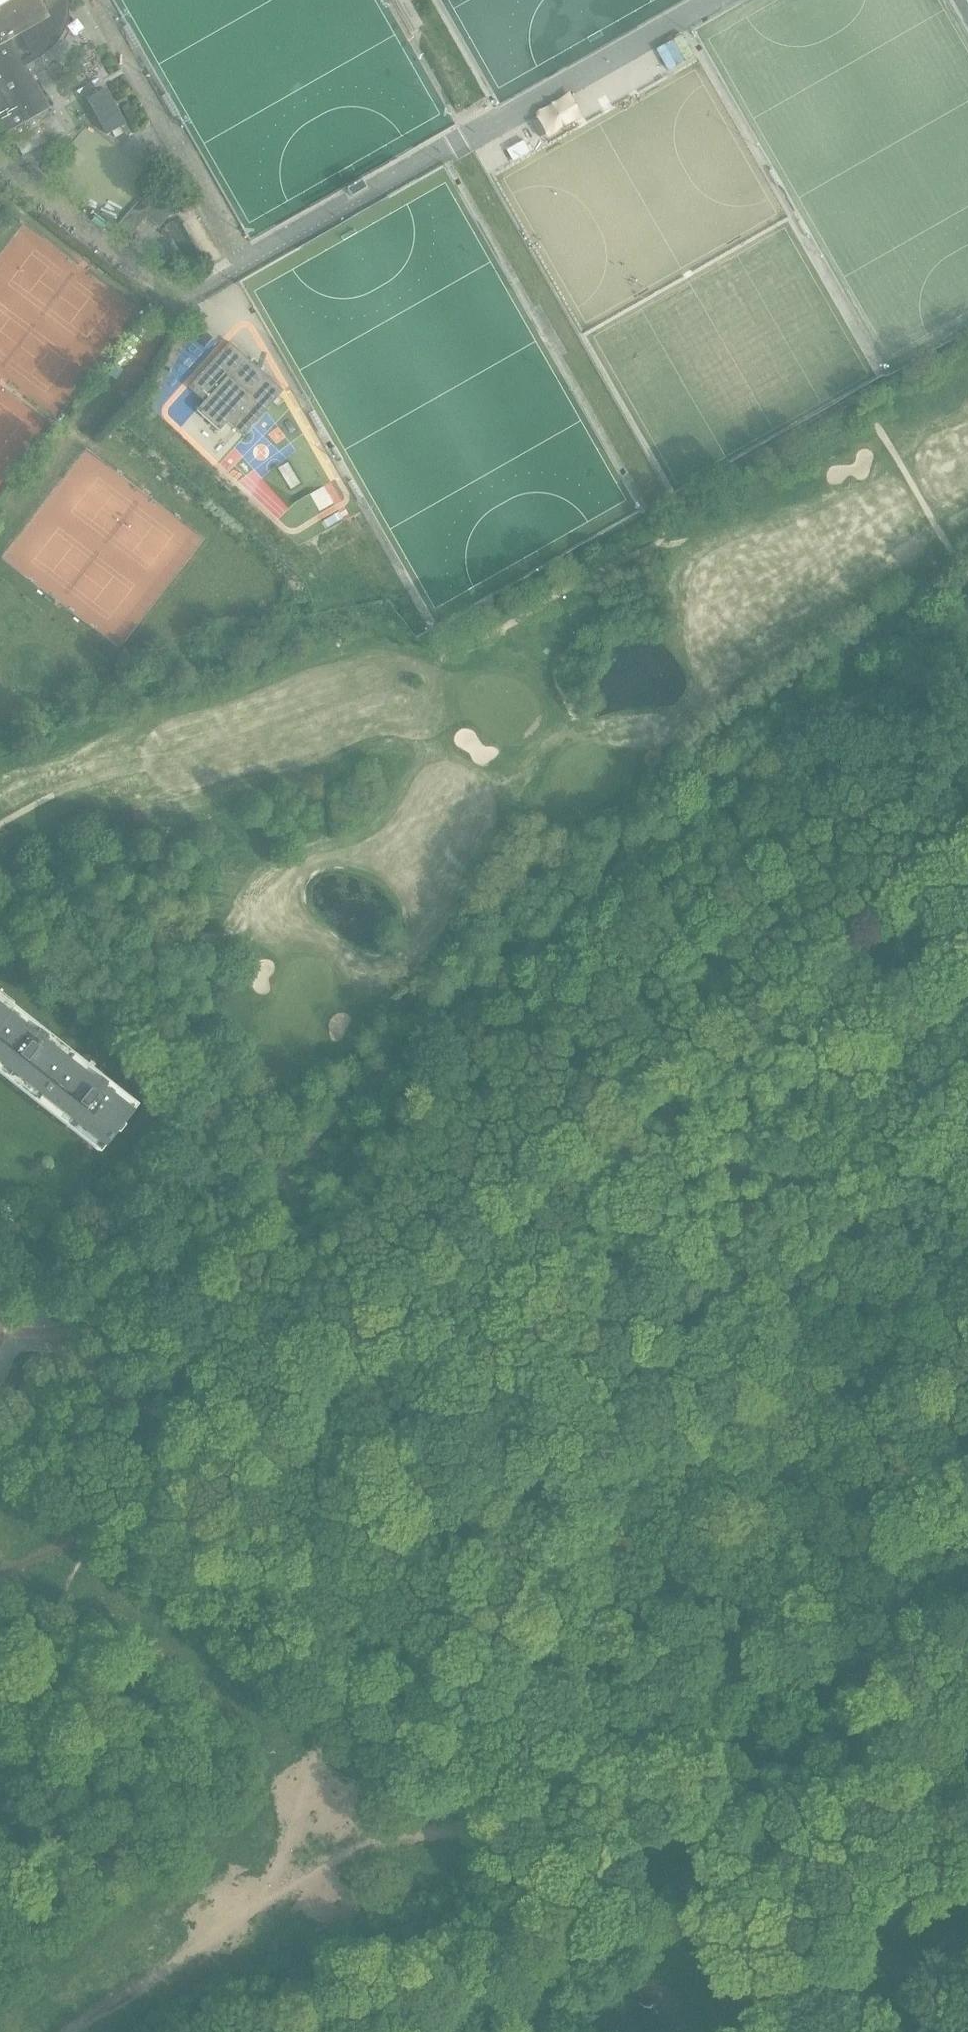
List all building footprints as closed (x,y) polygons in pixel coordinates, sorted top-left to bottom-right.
[(65,15),(64,6),(63,0),(0,0),(0,133),(0,134),(4,131),(7,136),(6,136),(11,145),(15,143),(23,156),(64,132),(24,61),(33,56),(32,55),(37,53),(44,50),(51,44),(57,38),(61,31),(64,23),(65,15)] [(125,124),(105,88),(86,99),(106,135),(125,124)] [(195,228),(172,212),(175,208),(150,187),(119,224),(131,235),(140,224),(145,229),(152,221),(179,244),(195,228)] [(230,342),(223,349),(189,387),(204,401),(196,410),(219,431),(226,423),(242,437),(283,391),(230,342)] [(10,1007),(14,1002),(0,990),(0,1020),(10,1007)] [(70,1054),(10,1007),(0,1020),(0,1063),(20,1079),(17,1083),(35,1098),(70,1054)] [(99,1148),(134,1105),(104,1081),(106,1079),(102,1076),(97,1072),(95,1074),(70,1054),(35,1098),(55,1114),(58,1109),(80,1127),(77,1131),(99,1148)] [(619,1162),(601,1176),(605,1182),(623,1168),(619,1162)]
